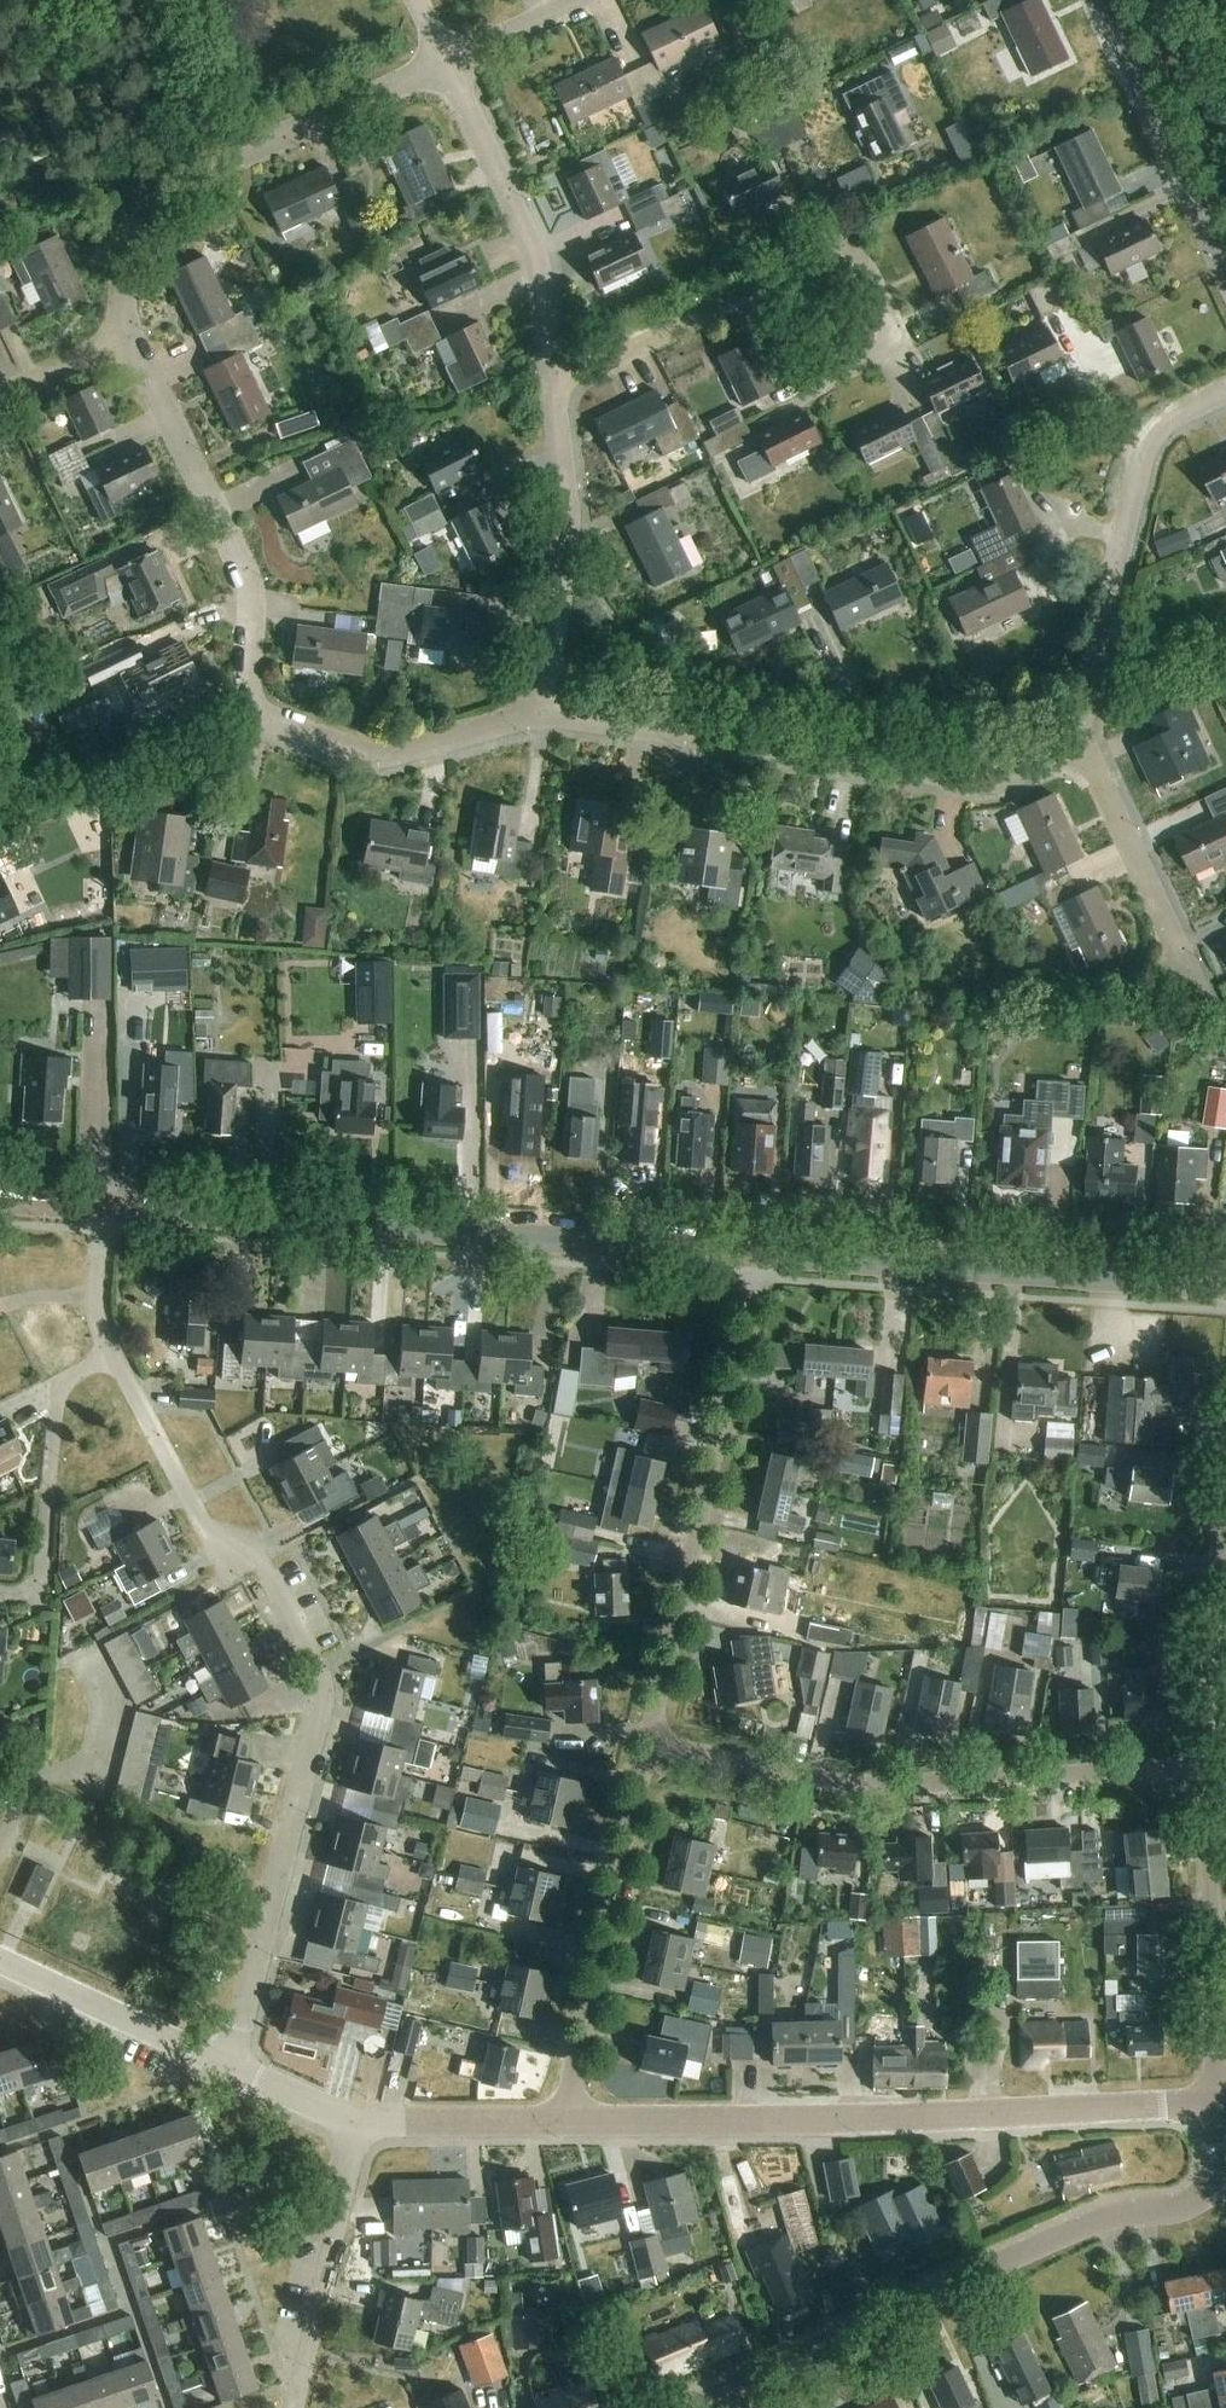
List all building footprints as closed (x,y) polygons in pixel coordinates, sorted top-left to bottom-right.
[(942,0),(923,9),(932,28),(951,18),(942,0)] [(1021,4),(1019,0),(990,0),(983,3),(991,20),(1002,15),(1031,75),(1069,57),(1042,0),(1031,0),(1021,4)] [(639,69),(653,100),(671,91),(662,71),(721,43),(704,5),(643,34),(655,61),(639,69)] [(943,25),(923,36),(935,58),(955,48),(943,25)] [(616,57),(554,86),(572,125),(633,96),(638,107),(653,100),(639,69),(625,76),(616,57)] [(891,73),(845,95),(877,161),(910,146),(894,114),(907,108),(891,73)] [(763,110),(781,148),(804,137),(785,99),(763,110)] [(766,155),(781,148),(763,110),(730,126),(759,141),(766,155)] [(190,126),(196,138),(217,129),(211,117),(190,126)] [(402,230),(412,225),(412,226),(443,211),(435,195),(454,186),(425,125),(387,143),(401,172),(394,175),(409,207),(405,209),(408,215),(397,220),(402,230)] [(1105,199),(1124,190),(1095,129),(1056,147),(1084,207),(1074,212),(1083,229),(1113,215),(1105,199)] [(659,203),(653,190),(628,201),(622,189),(625,189),(607,151),(580,164),(585,174),(568,182),(586,221),(624,203),(631,217),(659,203)] [(737,217),(785,194),(769,161),(721,184),(737,217)] [(851,192),(877,183),(870,164),(844,174),(851,192)] [(374,231),(364,209),(350,178),(335,185),(326,166),(263,195),(281,234),(342,206),(347,216),(345,217),(355,240),(374,231)] [(675,196),(659,203),(631,217),(638,233),(683,212),(675,196)] [(964,304),(994,289),(985,272),(974,277),(944,218),(906,237),(937,298),(956,288),(964,304)] [(1113,275),(1160,252),(1144,219),(1096,242),(1113,275)] [(1075,233),(1047,247),(1054,262),(1082,248),(1075,233)] [(18,253),(19,255),(9,260),(22,287),(32,282),(48,316),(87,298),(57,235),(18,253)] [(602,290),(649,268),(634,235),(586,257),(602,290)] [(446,249),(406,268),(412,280),(417,277),(433,311),(482,288),(466,254),(457,259),(454,253),(446,249)] [(207,351),(254,328),(246,312),(234,317),(205,257),(168,275),(197,336),(200,335),(207,351)] [(1044,283),(1058,312),(1072,305),(1058,276),(1044,283)] [(1043,319),(1058,312),(1044,283),(1029,291),(1043,319)] [(16,325),(1,294),(0,295),(0,333),(16,325)] [(268,298),(250,307),(258,326),(276,318),(268,298)] [(407,341),(436,327),(429,312),(400,326),(396,317),(377,326),(374,321),(360,328),(374,355),(407,339),(407,341)] [(1149,318),(1127,328),(1121,316),(1098,328),(1105,342),(1116,336),(1139,383),(1173,366),(1149,318)] [(448,342),(437,347),(459,394),(488,380),(484,370),(499,363),(480,323),(446,339),(448,342)] [(436,327),(407,341),(414,355),(443,341),(436,327)] [(1015,384),(1063,360),(1047,327),(999,351),(1015,384)] [(254,328),(207,351),(215,366),(204,371),(233,432),(271,413),(243,354),(262,345),(254,328)] [(742,407),(776,390),(752,343),(719,359),(742,407)] [(922,381),(937,410),(922,418),(952,479),(953,480),(973,470),(967,457),(961,460),(939,414),(986,390),(970,357),(922,381)] [(82,441),(116,424),(97,386),(63,402),(82,441)] [(682,444),(699,436),(681,400),(666,408),(657,390),(595,421),(614,459),(655,439),(664,458),(684,448),(682,444)] [(908,424),(900,408),(852,431),(868,465),(916,442),(918,446),(931,474),(922,479),(927,490),(952,479),(922,418),(908,424)] [(717,435),(743,422),(737,409),(711,422),(717,435)] [(273,425),(279,442),(318,428),(312,411),(273,425)] [(749,483),(775,470),(774,468),(821,444),(805,411),(757,435),(765,450),(739,463),(749,483)] [(743,422),(717,435),(701,443),(710,459),(752,438),(743,422)] [(1029,445),(1022,428),(999,437),(1007,454),(1029,445)] [(301,462),(310,482),(278,498),(296,536),(358,507),(350,490),(374,479),(355,436),(301,462)] [(437,494),(486,470),(469,437),(421,460),(437,494)] [(56,473),(86,458),(78,443),(49,457),(56,473)] [(96,470),(102,483),(87,491),(103,524),(120,516),(114,502),(161,480),(145,447),(96,470)] [(1202,468),(1218,500),(1225,496),(1225,457),(1202,468)] [(86,458),(56,473),(63,487),(93,472),(86,458)] [(1002,459),(973,473),(981,490),(1010,476),(1002,459)] [(994,560),(1025,546),(1018,532),(1038,522),(1015,474),(1010,476),(981,490),(998,526),(969,540),(982,566),(994,560)] [(23,526),(0,477),(0,537),(23,526)] [(664,510),(675,504),(666,488),(635,502),(644,519),(625,527),(656,588),(693,569),(664,510)] [(403,509),(411,525),(441,511),(433,494),(403,509)] [(477,571),(510,554),(486,506),(453,523),(477,571)] [(411,525),(419,540),(448,525),(441,511),(411,525)] [(1171,537),(1155,543),(1163,561),(1178,555),(1171,537)] [(5,555),(22,564),(29,552),(12,543),(5,555)] [(1025,546),(994,560),(982,566),(975,569),(982,584),(951,599),(969,638),(1030,609),(1013,572),(1033,563),(1025,546)] [(789,559),(804,589),(820,581),(806,551),(789,559)] [(10,574),(0,553),(0,579),(10,574)] [(141,616),(179,598),(158,554),(120,571),(141,616)] [(107,577),(115,573),(108,559),(50,587),(65,618),(107,598),(107,577)] [(803,589),(804,589),(789,559),(773,566),(783,588),(722,616),(740,656),(802,627),(794,610),(810,603),(803,589)] [(845,628),(904,603),(886,564),(824,593),(845,628)] [(10,575),(0,579),(0,595),(2,600),(24,589),(17,575),(11,578),(10,575)] [(381,599),(414,603),(428,605),(430,590),(383,584),(381,599)] [(411,623),(414,603),(381,599),(378,619),(411,623)] [(488,658),(494,616),(426,607),(420,649),(488,658)] [(647,634),(656,630),(666,625),(662,618),(644,627),(647,634)] [(409,641),(411,623),(378,619),(376,636),(409,641)] [(361,677),(367,634),(299,625),(294,668),(361,677)] [(164,700),(200,684),(182,645),(162,654),(164,659),(132,673),(150,710),(165,703),(164,700)] [(104,699),(60,718),(67,733),(111,714),(104,699)] [(1190,733),(1201,728),(1191,704),(1147,724),(1155,742),(1138,750),(1156,789),(1205,767),(1190,733)] [(1207,800),(1218,822),(1180,839),(1196,875),(1225,861),(1225,791),(1207,800)] [(1006,913),(1041,897),(1072,882),(1065,866),(1084,857),(1055,796),(1016,814),(1045,874),(998,896),(1006,913)] [(214,865),(206,897),(242,905),(249,873),(247,872),(248,865),(282,870),(288,822),(283,821),(286,802),(255,798),(251,834),(237,832),(233,862),(237,862),(236,868),(214,865)] [(582,803),(579,802),(572,851),(598,855),(592,894),(622,898),(633,829),(618,827),(621,808),(605,806),(605,801),(583,798),(582,803)] [(528,881),(534,844),(515,841),(520,810),(479,804),(471,856),(499,861),(497,876),(528,881)] [(146,812),(139,855),(132,854),(129,875),(164,880),(162,894),(193,899),(199,858),(181,856),(187,818),(146,812)] [(432,888),(437,862),(425,861),(430,833),(373,823),(367,861),(403,867),(403,871),(401,882),(432,888)] [(841,894),(846,861),(830,859),(832,843),(797,837),(798,831),(777,828),(771,869),(805,874),(805,877),(826,881),(824,892),(841,894)] [(738,912),(744,873),(726,871),(731,837),(686,831),(679,882),(710,886),(707,907),(738,912)] [(973,865),(953,875),(933,836),(914,833),(912,845),(882,840),(878,868),(898,871),(900,875),(904,873),(926,921),(955,907),(959,912),(988,899),(973,865)] [(18,916),(1,879),(8,876),(0,860),(0,924),(18,916)] [(1072,882),(1041,897),(1049,913),(1060,908),(1088,968),(1127,950),(1098,889),(1079,898),(1072,882)] [(307,944),(329,944),(331,904),(309,903),(307,944)] [(110,938),(71,938),(71,998),(110,998),(110,938)] [(185,949),(129,951),(131,993),(187,991),(185,949)] [(15,951),(0,954),(0,966),(17,963),(17,960),(15,951)] [(876,963),(861,953),(841,984),(856,994),(878,995),(886,983),(876,963)] [(359,1021),(388,1020),(387,962),(358,963),(359,1021)] [(477,975),(443,975),(444,1040),(478,1039),(477,975)] [(559,998),(543,997),(542,1019),(557,1020),(559,998)] [(196,1025),(197,1025),(198,1040),(209,1040),(209,1025),(213,1025),(213,1010),(195,1011),(196,1025)] [(984,1033),(1004,1034),(1005,1018),(985,1017),(984,1033)] [(490,1061),(511,1062),(512,1028),(491,1027),(490,1061)] [(674,1058),(676,1029),(659,1027),(657,1056),(674,1058)] [(701,1086),(726,1089),(729,1046),(705,1043),(701,1086)] [(849,1094),(877,1097),(882,1054),(853,1051),(849,1094)] [(71,1076),(72,1059),(25,1056),(23,1085),(28,1086),(25,1119),(60,1122),(62,1099),(65,1099),(67,1076),(71,1076)] [(846,1061),(824,1059),(819,1109),(841,1111),(846,1061)] [(249,1087),(251,1064),(206,1060),(204,1083),(211,1083),(209,1113),(210,1113),(209,1133),(231,1135),(235,1086),(249,1087)] [(145,1065),(143,1108),(144,1108),(142,1128),(173,1130),(174,1110),(175,1110),(178,1067),(145,1065)] [(370,1077),(333,1074),(324,1073),(321,1115),(335,1116),(334,1130),(373,1134),(376,1105),(371,1105),(374,1077),(370,1077)] [(505,1154),(538,1156),(544,1077),(505,1074),(502,1126),(507,1126),(505,1154)] [(634,1099),(636,1077),(623,1076),(622,1099),(629,1100),(628,1111),(627,1111),(623,1162),(651,1164),(655,1113),(649,1112),(650,1100),(634,1099)] [(596,1156),(599,1120),(595,1119),(596,1103),(592,1103),(594,1079),(569,1077),(567,1119),(564,1118),(562,1154),(566,1154),(569,1159),(578,1159),(581,1155),(596,1156)] [(1164,1079),(1143,1077),(1140,1115),(1161,1117),(1164,1079)] [(1040,1080),(1038,1104),(1022,1103),(1021,1117),(1004,1116),(999,1183),(1003,1183),(1003,1190),(1039,1192),(1039,1185),(1042,1186),(1046,1134),(1043,1134),(1045,1112),(1068,1114),(1070,1082),(1040,1080)] [(462,1140),(465,1107),(466,1086),(424,1084),(423,1105),(427,1105),(425,1137),(445,1139),(445,1143),(458,1144),(458,1140),(462,1140)] [(559,1102),(560,1089),(548,1088),(548,1100),(559,1102)] [(1201,1127),(1225,1131),(1225,1091),(1207,1088),(1201,1127)] [(680,1099),(679,1112),(677,1112),(676,1135),(680,1136),(678,1167),(706,1169),(707,1156),(712,1156),(715,1114),(695,1113),(696,1100),(680,1099)] [(733,1170),(772,1173),(777,1104),(738,1101),(733,1170)] [(796,1104),(795,1122),(793,1145),(799,1146),(797,1175),(827,1177),(831,1125),(813,1124),(814,1105),(796,1104)] [(888,1181),(891,1133),(892,1126),(886,1119),(886,1113),(853,1110),(850,1152),(856,1153),(854,1179),(888,1181)] [(973,1142),(975,1118),(957,1116),(956,1121),(923,1118),(922,1138),(918,1137),(916,1180),(919,1180),(921,1184),(931,1185),(933,1181),(953,1182),(956,1141),(973,1142)] [(1093,1151),(1093,1153),(1089,1197),(1126,1199),(1137,1200),(1140,1168),(1124,1167),(1126,1140),(1086,1137),(1085,1150),(1093,1151)] [(1160,1202),(1198,1204),(1200,1170),(1209,1170),(1210,1148),(1163,1145),(1160,1202)] [(169,1319),(170,1319),(168,1344),(202,1347),(204,1322),(205,1322),(206,1303),(204,1303),(205,1283),(174,1281),(173,1301),(170,1300),(169,1319)] [(266,1368),(269,1317),(244,1315),(242,1346),(224,1344),(221,1380),(252,1382),(253,1367),(266,1368)] [(304,1381),(306,1350),(292,1349),(294,1319),(269,1317),(266,1368),(278,1368),(277,1380),(304,1381)] [(345,1373),(348,1323),(323,1321),(321,1351),(306,1350),(304,1381),(332,1383),(332,1372),(345,1373)] [(384,1387),(385,1356),(371,1355),(373,1324),(348,1323),(345,1373),(357,1374),(356,1385),(384,1387)] [(424,1378),(427,1328),(402,1326),(400,1357),(385,1356),(384,1387),(411,1389),(412,1377),(424,1378)] [(462,1392),(464,1361),(450,1360),(452,1330),(427,1328),(424,1378),(436,1379),(435,1390),(462,1392)] [(641,1356),(643,1331),(610,1328),(608,1348),(583,1346),(579,1381),(615,1384),(615,1379),(616,1376),(639,1372),(640,1366),(641,1356)] [(690,1335),(643,1331),(641,1356),(663,1358),(661,1369),(684,1371),(685,1361),(687,1361),(690,1335)] [(503,1384),(506,1334),(481,1332),(479,1362),(464,1361),(462,1392),(489,1394),(490,1383),(503,1384)] [(506,1334),(503,1384),(515,1384),(514,1396),(542,1397),(544,1367),(529,1366),(531,1336),(506,1334)] [(768,1363),(796,1364),(797,1340),(769,1339),(768,1363)] [(814,1371),(836,1373),(838,1348),(806,1344),(804,1366),(799,1365),(796,1390),(812,1392),(814,1371)] [(836,1373),(855,1375),(853,1395),(871,1397),(874,1372),(869,1371),(871,1351),(838,1348),(836,1373)] [(1202,1397),(1205,1357),(1170,1354),(1168,1385),(1154,1384),(1155,1379),(1108,1375),(1104,1439),(1131,1442),(1151,1443),(1153,1420),(1167,1421),(1169,1394),(1202,1397)] [(972,1361),(928,1358),(925,1401),(968,1405),(972,1361)] [(211,1374),(212,1361),(197,1360),(196,1373),(211,1374)] [(1034,1363),(1020,1362),(1017,1399),(1013,1398),(1011,1417),(1037,1420),(1037,1412),(1075,1415),(1076,1395),(1075,1395),(1076,1378),(1063,1377),(1062,1383),(1055,1382),(1056,1363),(1034,1361),(1034,1363)] [(884,1371),(880,1415),(878,1435),(899,1437),(905,1373),(884,1371)] [(212,1410),(214,1393),(181,1390),(179,1407),(212,1410)] [(635,1427),(669,1435),(676,1407),(642,1398),(635,1427)] [(824,1440),(830,1440),(832,1411),(811,1410),(810,1423),(780,1421),(779,1440),(787,1442),(810,1447),(823,1448),(824,1440)] [(988,1461),(992,1413),(968,1411),(964,1459),(988,1461)] [(563,1441),(569,1418),(551,1415),(546,1437),(563,1441)] [(0,1421),(0,1477),(18,1468),(21,1460),(18,1454),(22,1452),(4,1419),(0,1421)] [(281,1492),(325,1469),(314,1448),(325,1442),(316,1426),(288,1440),(296,1455),(270,1470),(281,1492)] [(1072,1460),(1073,1439),(1045,1438),(1044,1458),(1072,1460)] [(1104,1468),(1106,1447),(1080,1444),(1076,1465),(1104,1468)] [(636,1465),(631,1488),(655,1493),(663,1461),(639,1456),(640,1451),(619,1446),(615,1460),(636,1465)] [(878,1474),(880,1460),(828,1450),(824,1469),(870,1478),(871,1473),(878,1474)] [(818,1460),(794,1455),(793,1458),(773,1454),(766,1484),(792,1490),(797,1472),(814,1476),(818,1460)] [(1168,1503),(1172,1471),(1133,1466),(1132,1470),(1108,1467),(1105,1486),(1130,1489),(1129,1498),(1168,1503)] [(325,1469),(281,1492),(293,1514),(320,1500),(327,1513),(358,1496),(345,1472),(331,1479),(325,1469)] [(377,1477),(359,1486),(368,1502),(386,1494),(377,1477)] [(787,1513),(792,1490),(766,1484),(759,1517),(780,1522),(779,1527),(802,1532),(806,1517),(787,1513)] [(655,1493),(631,1488),(630,1490),(610,1485),(608,1494),(601,1526),(626,1532),(629,1521),(648,1526),(655,1493)] [(832,1507),(817,1504),(814,1521),(828,1524),(832,1507)] [(540,1529),(544,1530),(593,1542),(599,1518),(561,1509),(560,1516),(544,1513),(540,1529)] [(348,1559),(402,1531),(396,1521),(381,1529),(375,1517),(336,1537),(348,1559)] [(125,1565),(169,1543),(157,1520),(130,1534),(123,1521),(92,1538),(99,1551),(113,1544),(125,1565)] [(600,1543),(593,1542),(544,1530),(538,1556),(594,1569),(600,1543)] [(360,1581),(398,1561),(392,1549),(407,1541),(402,1531),(348,1559),(360,1581)] [(816,1532),(812,1548),(837,1553),(840,1537),(816,1532)] [(1073,1537),(1070,1556),(1095,1559),(1097,1540),(1073,1537)] [(14,1542),(0,1540),(0,1573),(11,1574),(14,1542)] [(169,1543),(125,1565),(112,1572),(124,1595),(127,1593),(134,1606),(160,1592),(154,1579),(181,1565),(169,1543)] [(1156,1600),(1160,1569),(1121,1564),(1122,1558),(1101,1555),(1098,1582),(1117,1584),(1116,1595),(1156,1600)] [(628,1614),(628,1570),(626,1570),(626,1558),(604,1558),(605,1572),(596,1572),(596,1614),(628,1614)] [(371,1603),(425,1575),(419,1565),(404,1573),(398,1561),(360,1581),(371,1603)] [(780,1614),(791,1570),(768,1566),(767,1572),(739,1566),(730,1603),(761,1611),(761,1609),(780,1614)] [(425,1575),(371,1603),(383,1625),(422,1605),(415,1593),(430,1585),(425,1575)] [(95,1612),(83,1590),(62,1602),(74,1624),(95,1612)] [(126,1617),(116,1598),(99,1608),(108,1626),(126,1617)] [(180,1651),(234,1623),(222,1601),(184,1621),(190,1633),(175,1641),(180,1651)] [(980,1615),(993,1618),(988,1636),(1004,1640),(1011,1613),(982,1606),(980,1615)] [(850,1648),(854,1631),(810,1622),(806,1639),(850,1648)] [(207,1665),(245,1645),(234,1623),(180,1651),(186,1661),(201,1653),(207,1665)] [(1049,1671),(1055,1639),(1055,1637),(1026,1632),(1022,1657),(1035,1659),(1034,1668),(1049,1671)] [(110,1657),(133,1645),(126,1633),(104,1645),(110,1657)] [(715,1688),(717,1703),(777,1693),(773,1664),(776,1663),(771,1634),(744,1634),(744,1638),(734,1640),(737,1663),(715,1666),(718,1687),(715,1688)] [(515,1655),(509,1636),(494,1640),(500,1659),(515,1655)] [(1121,1664),(1152,1662),(1151,1639),(1119,1642),(1121,1664)] [(1091,1641),(1093,1666),(1109,1665),(1107,1640),(1091,1641)] [(116,1669),(139,1657),(133,1645),(110,1657),(116,1669)] [(203,1695),(257,1667),(245,1645),(207,1665),(213,1677),(198,1685),(203,1695)] [(966,1648),(964,1661),(960,1682),(926,1676),(915,1731),(951,1737),(959,1689),(974,1692),(980,1664),(983,1647),(966,1648)] [(1070,1647),(1055,1648),(1056,1669),(1071,1668),(1070,1647)] [(820,1705),(825,1683),(831,1654),(803,1648),(797,1676),(808,1679),(803,1701),(820,1705)] [(892,1688),(859,1681),(860,1675),(865,1675),(869,1653),(835,1653),(830,1678),(856,1684),(845,1733),(880,1741),(892,1688)] [(370,1687),(418,1699),(424,1675),(435,1677),(438,1663),(409,1656),(405,1670),(376,1662),(370,1687)] [(123,1681),(145,1669),(139,1657),(116,1669),(123,1681)] [(561,1661),(562,1683),(546,1684),(548,1708),(567,1707),(568,1720),(597,1718),(596,1698),(601,1696),(600,1685),(595,1684),(595,1679),(578,1680),(577,1660),(561,1661)] [(1022,1733),(1032,1671),(996,1665),(986,1727),(1022,1733)] [(1127,1685),(1123,1686),(1125,1718),(1166,1716),(1164,1683),(1153,1683),(1152,1666),(1126,1668),(1127,1685)] [(257,1667),(203,1695),(208,1705),(224,1697),(230,1710),(269,1689),(257,1667)] [(129,1693),(152,1682),(145,1669),(123,1681),(129,1693)] [(152,1682),(129,1693),(135,1705),(158,1694),(152,1682)] [(412,1723),(418,1699),(370,1687),(364,1711),(393,1719),(390,1733),(419,1740),(423,1725),(412,1723)] [(1062,1731),(1095,1729),(1091,1687),(1059,1690),(1062,1731)] [(191,1718),(206,1711),(199,1698),(184,1706),(191,1718)] [(132,1726),(157,1732),(160,1719),(135,1713),(132,1726)] [(548,1719),(505,1713),(502,1734),(545,1740),(548,1719)] [(489,1734),(491,1723),(476,1720),(473,1730),(489,1734)] [(154,1745),(157,1732),(132,1726),(129,1739),(154,1745)] [(206,1778),(254,1790),(260,1765),(248,1762),(253,1743),(206,1731),(201,1751),(212,1754),(206,1778)] [(435,1744),(419,1740),(390,1733),(386,1746),(357,1739),(351,1764),(399,1776),(402,1763),(429,1769),(435,1744)] [(150,1759),(154,1745),(129,1739),(126,1752),(150,1759)] [(147,1772),(150,1759),(126,1752),(122,1766),(147,1772)] [(399,1777),(399,1776),(351,1764),(345,1788),(374,1796),(371,1809),(400,1817),(410,1780),(399,1777)] [(144,1785),(147,1772),(122,1766),(119,1779),(144,1785)] [(480,1784),(507,1789),(510,1778),(483,1772),(463,1767),(460,1779),(479,1784),(480,1784)] [(523,1794),(582,1808),(588,1784),(538,1772),(535,1785),(525,1783),(523,1794)] [(248,1814),(254,1790),(206,1778),(200,1802),(189,1799),(185,1814),(215,1821),(218,1807),(248,1814)] [(140,1799),(144,1785),(119,1779),(116,1793),(140,1799)] [(479,1784),(477,1795),(478,1795),(477,1796),(504,1802),(507,1789),(480,1784),(479,1784)] [(137,1811),(140,1799),(116,1793),(113,1806),(137,1811)] [(582,1808),(523,1794),(520,1806),(530,1808),(527,1819),(577,1831),(582,1808)] [(501,1806),(467,1798),(466,1798),(459,1828),(494,1836),(501,1806)] [(713,1814),(728,1817),(731,1804),(716,1801),(713,1814)] [(397,1831),(400,1817),(371,1809),(367,1823),(338,1816),(332,1840),(380,1852),(386,1828),(397,1831)] [(1081,1868),(1080,1849),(1068,1850),(1067,1827),(1026,1829),(1027,1864),(1057,1862),(1058,1888),(1082,1886),(1081,1880),(1081,1868)] [(1098,1855),(1096,1828),(1081,1829),(1083,1849),(1080,1849),(1081,1868),(1101,1866),(1101,1855),(1098,1855)] [(1126,1867),(1164,1863),(1161,1828),(1123,1832),(1125,1856),(1110,1858),(1111,1868),(1126,1867)] [(997,1831),(961,1834),(962,1855),(963,1862),(964,1862),(965,1880),(998,1878),(1000,1909),(1018,1907),(1014,1852),(998,1853),(997,1831)] [(854,1873),(857,1835),(818,1832),(817,1848),(801,1847),(798,1877),(815,1879),(816,1864),(834,1865),(834,1872),(854,1873)] [(676,1835),(670,1861),(709,1869),(715,1843),(676,1835)] [(930,1835),(898,1836),(898,1842),(883,1843),(884,1870),(899,1869),(899,1879),(932,1878),(930,1835)] [(377,1865),(380,1852),(332,1840),(326,1865),(355,1872),(352,1886),(381,1893),(388,1868),(377,1865)] [(432,1847),(414,1842),(410,1857),(428,1862),(432,1847)] [(704,1895),(709,1869),(670,1861),(665,1887),(704,1895)] [(1164,1863),(1126,1867),(1129,1897),(1166,1893),(1164,1863)] [(459,1876),(486,1882),(488,1871),(461,1865),(459,1876)] [(505,1876),(503,1886),(561,1899),(566,1875),(519,1865),(516,1878),(505,1876)] [(37,1907),(53,1874),(37,1866),(21,1899),(37,1907)] [(1101,1866),(1081,1868),(1081,1880),(1102,1878),(1101,1866)] [(483,1896),(486,1882),(459,1876),(455,1890),(483,1896)] [(918,1886),(921,1916),(951,1914),(948,1884),(918,1886)] [(398,1898),(381,1893),(352,1886),(348,1900),(319,1893),(313,1917),(361,1929),(367,1905),(394,1912),(398,1898)] [(561,1899),(503,1886),(500,1896),(511,1899),(508,1912),(556,1923),(561,1899)] [(853,1893),(851,1919),(866,1921),(868,1895),(853,1893)] [(1082,1896),(1061,1898),(1061,1912),(1083,1910),(1082,1896)] [(693,1897),(691,1911),(709,1915),(712,1901),(693,1897)] [(1117,1918),(1144,1916),(1144,1915),(1142,1900),(1103,1904),(1103,1919),(1117,1918)] [(936,1916),(919,1917),(921,1956),(938,1955),(936,1916)] [(1117,1918),(1103,1919),(1104,1952),(1117,1952),(1139,1952),(1139,1972),(1170,1972),(1170,1934),(1144,1934),(1144,1916),(1117,1918)] [(355,1953),(361,1929),(313,1917),(307,1942),(336,1949),(333,1963),(376,1974),(380,1960),(355,1953)] [(902,1918),(903,1957),(921,1956),(919,1917),(902,1918)] [(885,1958),(903,1957),(902,1918),(883,1919),(885,1958)] [(692,1920),(689,1937),(740,1949),(744,1933),(692,1920)] [(649,1955),(689,1964),(694,1938),(655,1929),(649,1955)] [(750,1937),(744,1966),(766,1970),(771,1941),(750,1937)] [(414,1949),(399,1946),(389,1987),(404,1991),(414,1949)] [(837,1953),(837,2004),(837,2012),(854,2012),(854,1947),(837,1953)] [(683,1989),(689,1964),(649,1955),(643,1980),(683,1989)] [(449,1976),(476,1981),(479,1969),(451,1962),(449,1976)] [(497,1973),(495,1983),(552,1997),(557,1973),(509,1962),(506,1975),(497,1973)] [(774,2014),(775,1976),(775,1975),(771,1975),(759,1975),(759,2014),(774,2014)] [(473,1994),(476,1981),(449,1976),(447,1987),(473,1994)] [(1060,1999),(1060,1979),(1017,1980),(1017,2000),(1060,1999)] [(721,1988),(695,1982),(689,2006),(715,2013),(721,1988)] [(552,1997),(495,1983),(492,1994),(501,1996),(498,2009),(536,2018),(546,2020),(552,1997)] [(378,2029),(385,2001),(336,1989),(332,2005),(294,1996),(284,2033),(336,2046),(343,2020),(378,2029)] [(1104,2014),(1117,2014),(1117,2009),(1119,2009),(1120,2031),(1126,2031),(1127,2054),(1161,2053),(1160,2024),(1144,2025),(1143,1992),(1104,1993),(1104,2014)] [(806,2019),(807,2061),(808,2064),(818,2063),(819,2071),(839,2071),(838,2063),(840,2062),(838,2022),(821,2023),(821,2003),(805,2004),(806,2019)] [(703,2062),(706,2049),(705,2049),(710,2024),(665,2014),(659,2037),(648,2035),(640,2067),(679,2076),(683,2058),(703,2062)] [(414,2057),(423,2023),(405,2018),(396,2052),(414,2057)] [(773,2062),(807,2061),(806,2019),(772,2020),(773,2062)] [(1046,2056),(1090,2055),(1089,2022),(1021,2023),(1022,2067),(1042,2067),(1046,2056)] [(902,2059),(903,2084),(946,2084),(945,2040),(923,2040),(923,2027),(906,2027),(906,2045),(906,2059),(902,2059)] [(753,2035),(722,2034),(721,2059),(752,2060),(753,2035)] [(40,2042),(36,2039),(23,2043),(22,2048),(12,2052),(23,2088),(26,2097),(37,2093),(34,2084),(53,2078),(41,2042),(40,2042)] [(518,2074),(514,2071),(519,2049),(489,2042),(484,2063),(463,2058),(458,2076),(480,2081),(480,2082),(509,2089),(510,2085),(515,2084),(518,2074)] [(895,2085),(903,2084),(902,2059),(906,2059),(906,2045),(873,2045),(874,2089),(889,2089),(895,2085)] [(23,2088),(12,2052),(0,2056),(0,2096),(23,2088)] [(34,2119),(39,2132),(67,2123),(66,2120),(70,2118),(67,2108),(63,2109),(34,2119)] [(164,2125),(176,2162),(181,2173),(192,2169),(188,2158),(206,2151),(193,2115),(164,2125)] [(8,2142),(39,2132),(34,2119),(4,2129),(8,2142)] [(148,2172),(176,2162),(164,2125),(136,2135),(148,2172)] [(8,2142),(4,2129),(0,2131),(0,2145),(8,2142)] [(131,2178),(148,2172),(136,2135),(108,2145),(120,2182),(124,2193),(135,2189),(131,2178)] [(49,2140),(58,2170),(72,2166),(62,2136),(49,2140)] [(1114,2143),(1055,2156),(1065,2200),(1093,2193),(1091,2185),(1122,2178),(1114,2143)] [(92,2192),(120,2182),(108,2145),(79,2155),(92,2192)] [(28,2180),(18,2151),(0,2157),(0,2190),(28,2180)] [(969,2154),(941,2166),(957,2201),(985,2189),(969,2154)] [(858,2195),(852,2160),(825,2165),(832,2200),(858,2195)] [(58,2170),(68,2199),(82,2195),(72,2166),(58,2170)] [(657,2235),(644,2238),(653,2276),(670,2272),(662,2243),(690,2235),(687,2223),(698,2220),(686,2173),(645,2184),(651,2208),(657,2235)] [(737,2249),(752,2246),(748,2227),(735,2174),(720,2178),(733,2231),(737,2249)] [(578,2229),(610,2220),(624,2217),(613,2177),(567,2189),(578,2229)] [(432,2184),(432,2232),(451,2231),(451,2234),(470,2233),(469,2179),(449,2179),(450,2184),(432,2184)] [(531,2262),(556,2259),(549,2216),(538,2217),(532,2179),(497,2183),(504,2230),(525,2227),(531,2262)] [(38,2209),(47,2206),(53,2204),(50,2192),(34,2197),(28,2180),(0,2190),(0,2222),(38,2209)] [(432,2232),(432,2184),(412,2184),(412,2181),(395,2181),(396,2236),(414,2236),(414,2232),(432,2232)] [(189,2194),(193,2207),(222,2197),(217,2184),(189,2194)] [(895,2193),(883,2198),(858,2211),(879,2254),(903,2242),(908,2254),(933,2242),(932,2242),(946,2235),(923,2187),(898,2199),(895,2193)] [(794,2255),(820,2245),(805,2189),(779,2196),(794,2255)] [(163,2217),(193,2207),(189,2194),(159,2204),(163,2217)] [(68,2199),(78,2227),(91,2223),(82,2195),(68,2199)] [(135,2227),(163,2217),(159,2204),(131,2214),(135,2227)] [(9,2250),(47,2237),(38,2209),(0,2222),(9,2250)] [(106,2237),(135,2227),(131,2214),(102,2224),(106,2237)] [(174,2259),(212,2245),(202,2216),(164,2230),(174,2259)] [(87,2256),(100,2251),(91,2223),(78,2227),(87,2256)] [(779,2312),(813,2297),(786,2235),(746,2253),(756,2277),(762,2274),(779,2312)] [(73,2261),(68,2248),(52,2253),(47,2237),(9,2250),(19,2279),(57,2266),(73,2261)] [(482,2264),(485,2264),(485,2237),(468,2237),(468,2264),(482,2264)] [(644,2238),(642,2239),(629,2242),(639,2279),(653,2276),(644,2238)] [(398,2266),(398,2256),(397,2240),(380,2239),(381,2242),(381,2265),(381,2266),(398,2266)] [(142,2272),(136,2253),(131,2241),(119,2245),(129,2276),(142,2272)] [(370,2242),(371,2265),(381,2265),(381,2242),(370,2242)] [(184,2288),(222,2274),(212,2245),(174,2259),(184,2288)] [(87,2256),(97,2284),(110,2280),(100,2251),(87,2256)] [(468,2264),(463,2264),(463,2278),(467,2278),(482,2279),(482,2264),(468,2264)] [(725,2285),(738,2280),(733,2264),(719,2268),(725,2285)] [(427,2265),(406,2266),(406,2275),(427,2274),(427,2265)] [(62,2283),(57,2266),(19,2279),(28,2307),(66,2295),(66,2294),(80,2289),(77,2278),(62,2283)] [(1210,2336),(1220,2334),(1213,2303),(1225,2300),(1225,2275),(1224,2268),(1194,2276),(1210,2336)] [(96,2284),(91,2269),(76,2274),(81,2289),(96,2284)] [(129,2276),(139,2304),(152,2299),(142,2272),(129,2276)] [(184,2288),(193,2316),(231,2302),(222,2274),(184,2288)] [(596,2276),(578,2281),(585,2306),(603,2300),(596,2276)] [(1193,2340),(1210,2336),(1194,2276),(1164,2284),(1172,2314),(1186,2310),(1193,2340)] [(110,2280),(97,2284),(106,2312),(119,2308),(110,2280)] [(456,2328),(464,2294),(434,2287),(431,2301),(422,2301),(383,2292),(379,2309),(383,2311),(376,2342),(411,2350),(418,2319),(456,2328)] [(522,2309),(521,2293),(506,2294),(507,2310),(522,2309)] [(66,2295),(28,2307),(34,2324),(25,2327),(29,2339),(91,2319),(87,2306),(72,2311),(66,2295)] [(152,2299),(139,2304),(148,2331),(161,2326),(152,2299)] [(240,2330),(231,2302),(193,2316),(181,2320),(185,2330),(197,2326),(203,2344),(240,2330)] [(704,2320),(715,2315),(711,2304),(699,2309),(704,2320)] [(1116,2367),(1086,2304),(1053,2320),(1061,2339),(1057,2341),(1078,2385),(1116,2367)] [(103,2325),(108,2338),(136,2328),(132,2315),(103,2325)] [(509,2317),(511,2351),(540,2350),(539,2329),(544,2329),(543,2319),(539,2319),(538,2316),(509,2317)] [(711,2354),(714,2361),(740,2350),(737,2343),(745,2340),(737,2322),(734,2324),(732,2318),(702,2330),(697,2318),(683,2324),(684,2327),(658,2338),(657,2335),(642,2341),(659,2384),(700,2367),(697,2360),(711,2354)] [(585,2324),(566,2329),(575,2365),(576,2364),(594,2360),(585,2324)] [(79,2348),(108,2338),(103,2325),(75,2335),(79,2348)] [(158,2360),(171,2356),(161,2326),(148,2331),(158,2360)] [(1159,2402),(1147,2329),(1124,2333),(1130,2377),(1137,2376),(1141,2405),(1159,2402)] [(203,2344),(212,2372),(250,2358),(240,2330),(203,2344)] [(51,2358),(79,2348),(75,2335),(46,2344),(51,2358)] [(476,2388),(505,2377),(490,2335),(460,2346),(476,2388)] [(993,2350),(1011,2385),(1020,2404),(1033,2398),(1049,2390),(1022,2336),(993,2350)] [(1203,2339),(1192,2342),(1196,2357),(1207,2354),(1203,2339)] [(21,2368),(51,2358),(46,2344),(17,2355),(21,2368)] [(1157,2348),(1159,2360),(1168,2359),(1166,2346),(1157,2348)] [(119,2370),(131,2407),(161,2397),(148,2360),(144,2350),(132,2354),(135,2364),(119,2370)] [(599,2357),(603,2368),(614,2365),(611,2353),(599,2357)] [(168,2389),(181,2384),(171,2356),(158,2360),(168,2389)] [(260,2387),(250,2358),(212,2372),(200,2377),(203,2387),(216,2382),(222,2401),(260,2387)] [(1189,2376),(1186,2359),(1162,2365),(1165,2381),(1189,2376)] [(90,2380),(87,2381),(82,2366),(70,2370),(75,2385),(62,2389),(68,2407),(100,2407),(90,2380)] [(977,2400),(973,2403),(956,2367),(928,2380),(942,2407),(981,2407),(977,2400)] [(1187,2395),(1187,2396),(1190,2407),(1198,2407),(1225,2402),(1225,2369),(1212,2372),(1216,2388),(1187,2395)] [(131,2407),(119,2370),(90,2380),(100,2407),(129,2407),(131,2407)] [(533,2394),(535,2399),(534,2399),(537,2407),(597,2407),(589,2382),(583,2384),(581,2376),(567,2380),(569,2388),(549,2395),(547,2390),(533,2394)] [(62,2389),(34,2399),(27,2379),(11,2384),(19,2407),(68,2407),(62,2389)] [(168,2389),(174,2407),(189,2407),(181,2384),(168,2389)] [(420,2407),(469,2407),(461,2390),(420,2407)] [(1187,2396),(1171,2399),(1173,2407),(1190,2407),(1187,2396)] [(1056,2397),(1035,2405),(1036,2407),(1061,2407),(1056,2397)] [(874,2406),(872,2404),(863,2407),(897,2407),(892,2398),(874,2406)]
